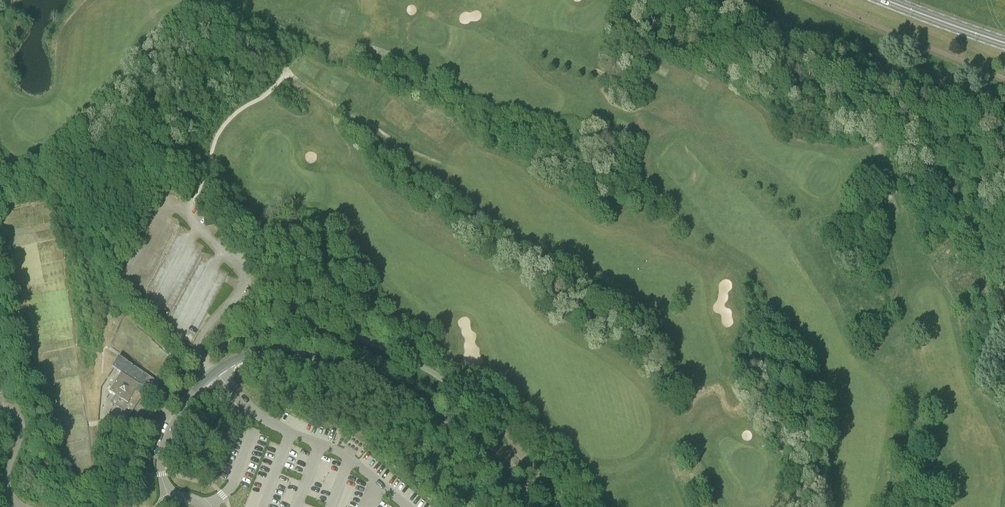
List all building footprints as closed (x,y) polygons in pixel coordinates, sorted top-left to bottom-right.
[(110,403),(122,410),(130,416),(143,396),(136,391),(139,386),(121,373),(109,392),(115,396),(110,403)]
